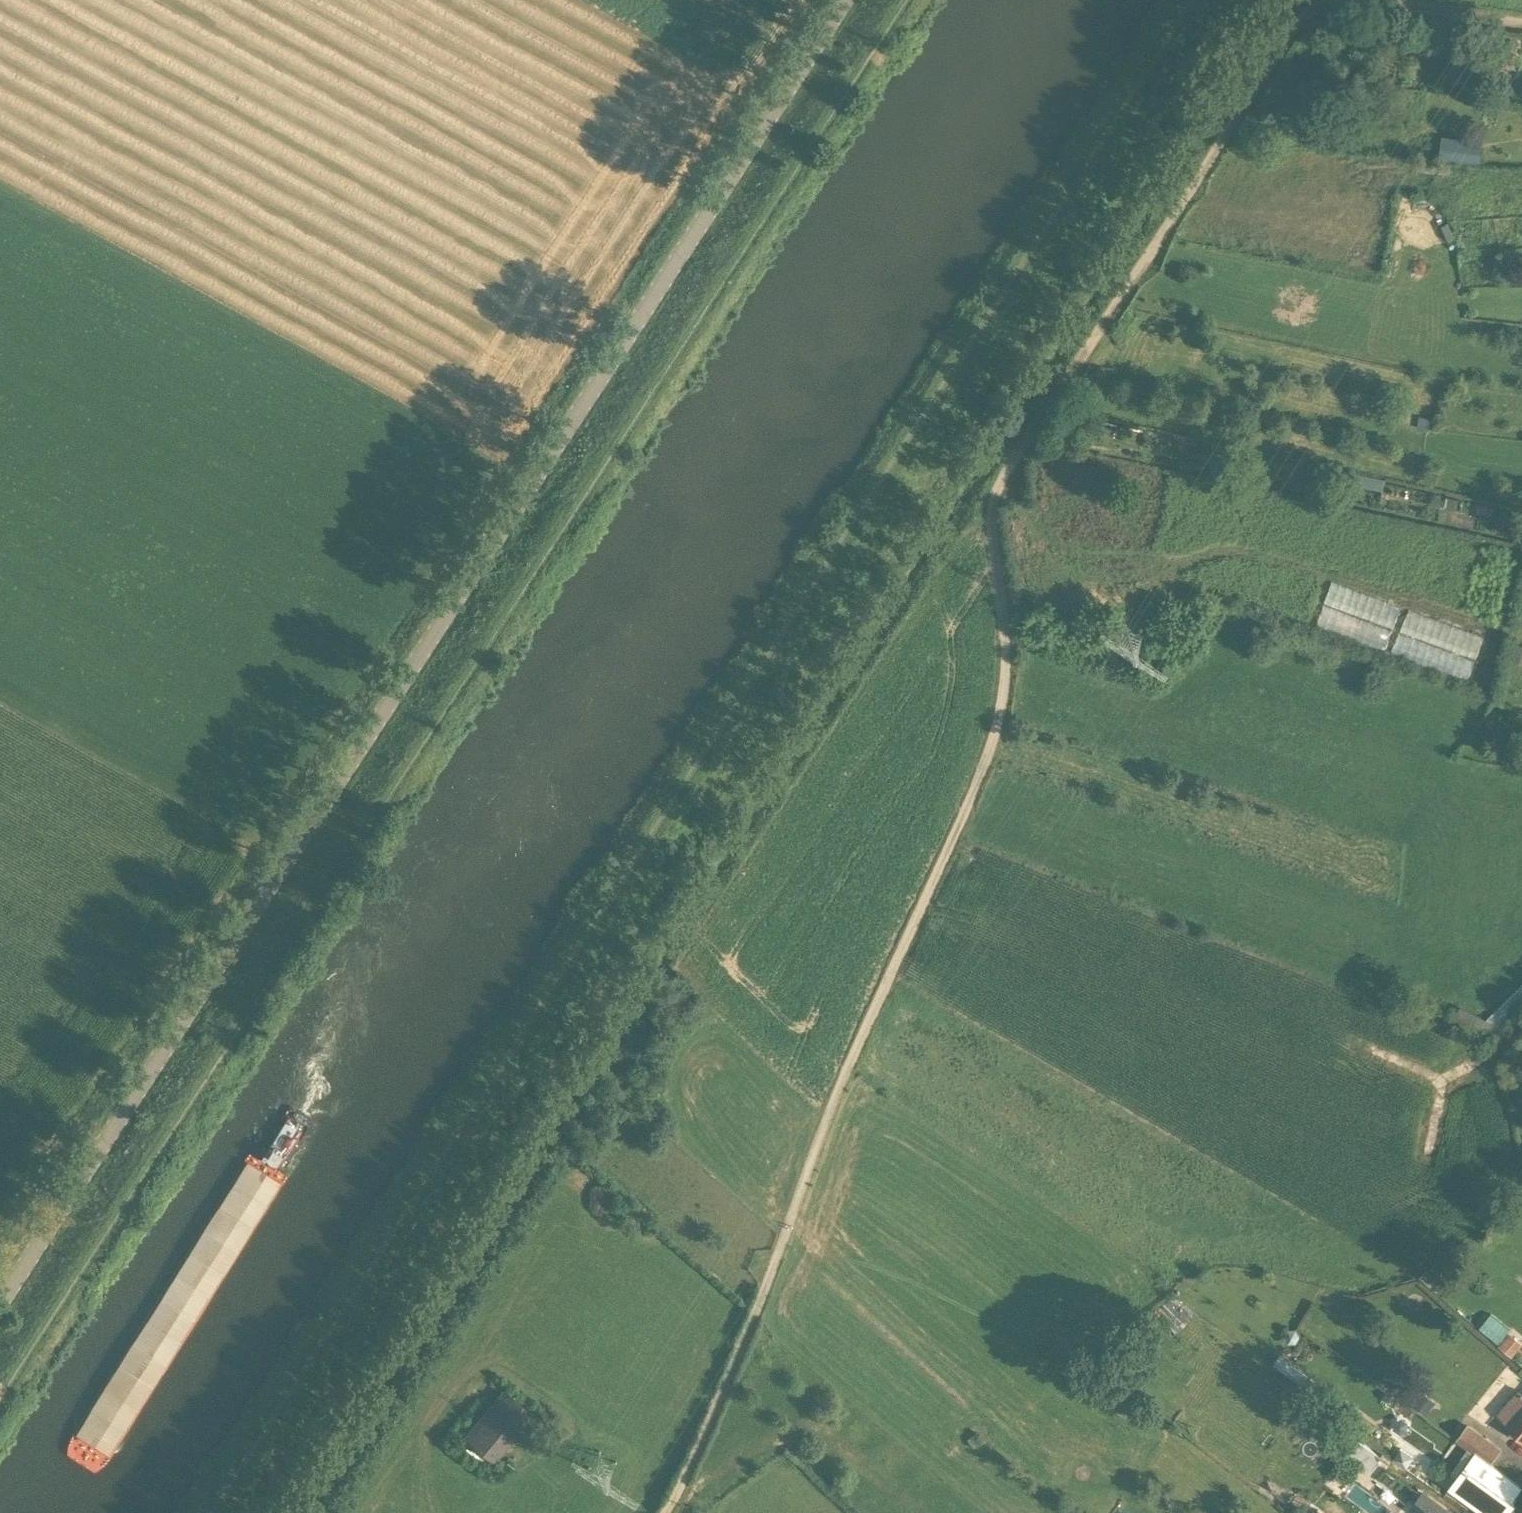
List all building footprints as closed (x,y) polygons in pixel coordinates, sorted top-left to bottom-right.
[(1482,160),(1483,138),(1442,137),(1442,159),(1482,160)] [(1322,609),(1319,627),(1338,630),(1340,612),(1322,609)] [(1432,1288),(1446,1273),(1440,1268),(1429,1279),(1430,1280),(1427,1283),(1432,1288)] [(1481,1326),(1499,1342),(1511,1328),(1493,1312),(1481,1326)] [(1521,1345),(1509,1333),(1498,1346),(1511,1357),(1521,1345)] [(1279,1357),(1273,1366),(1311,1393),(1317,1384),(1279,1357)] [(1520,1392),(1496,1418),(1521,1441),(1521,1394),(1520,1392)] [(1424,1417),(1432,1406),(1419,1396),(1411,1408),(1424,1417)] [(520,1428),(532,1414),(516,1402),(505,1415),(493,1405),(466,1437),(497,1462),(524,1431),(520,1428)] [(1490,1465),(1502,1449),(1468,1425),(1455,1441),(1467,1449),(1473,1454),(1490,1465)] [(1357,1442),(1348,1455),(1371,1471),(1380,1458),(1357,1442)] [(1413,1458),(1399,1448),(1391,1459),(1405,1469),(1413,1458)] [(1473,1454),(1449,1487),(1485,1512),(1507,1512),(1515,1503),(1511,1500),(1521,1488),(1490,1465),(1473,1454)] [(1435,1502),(1423,1494),(1411,1510),(1415,1512),(1450,1512),(1435,1502)]
